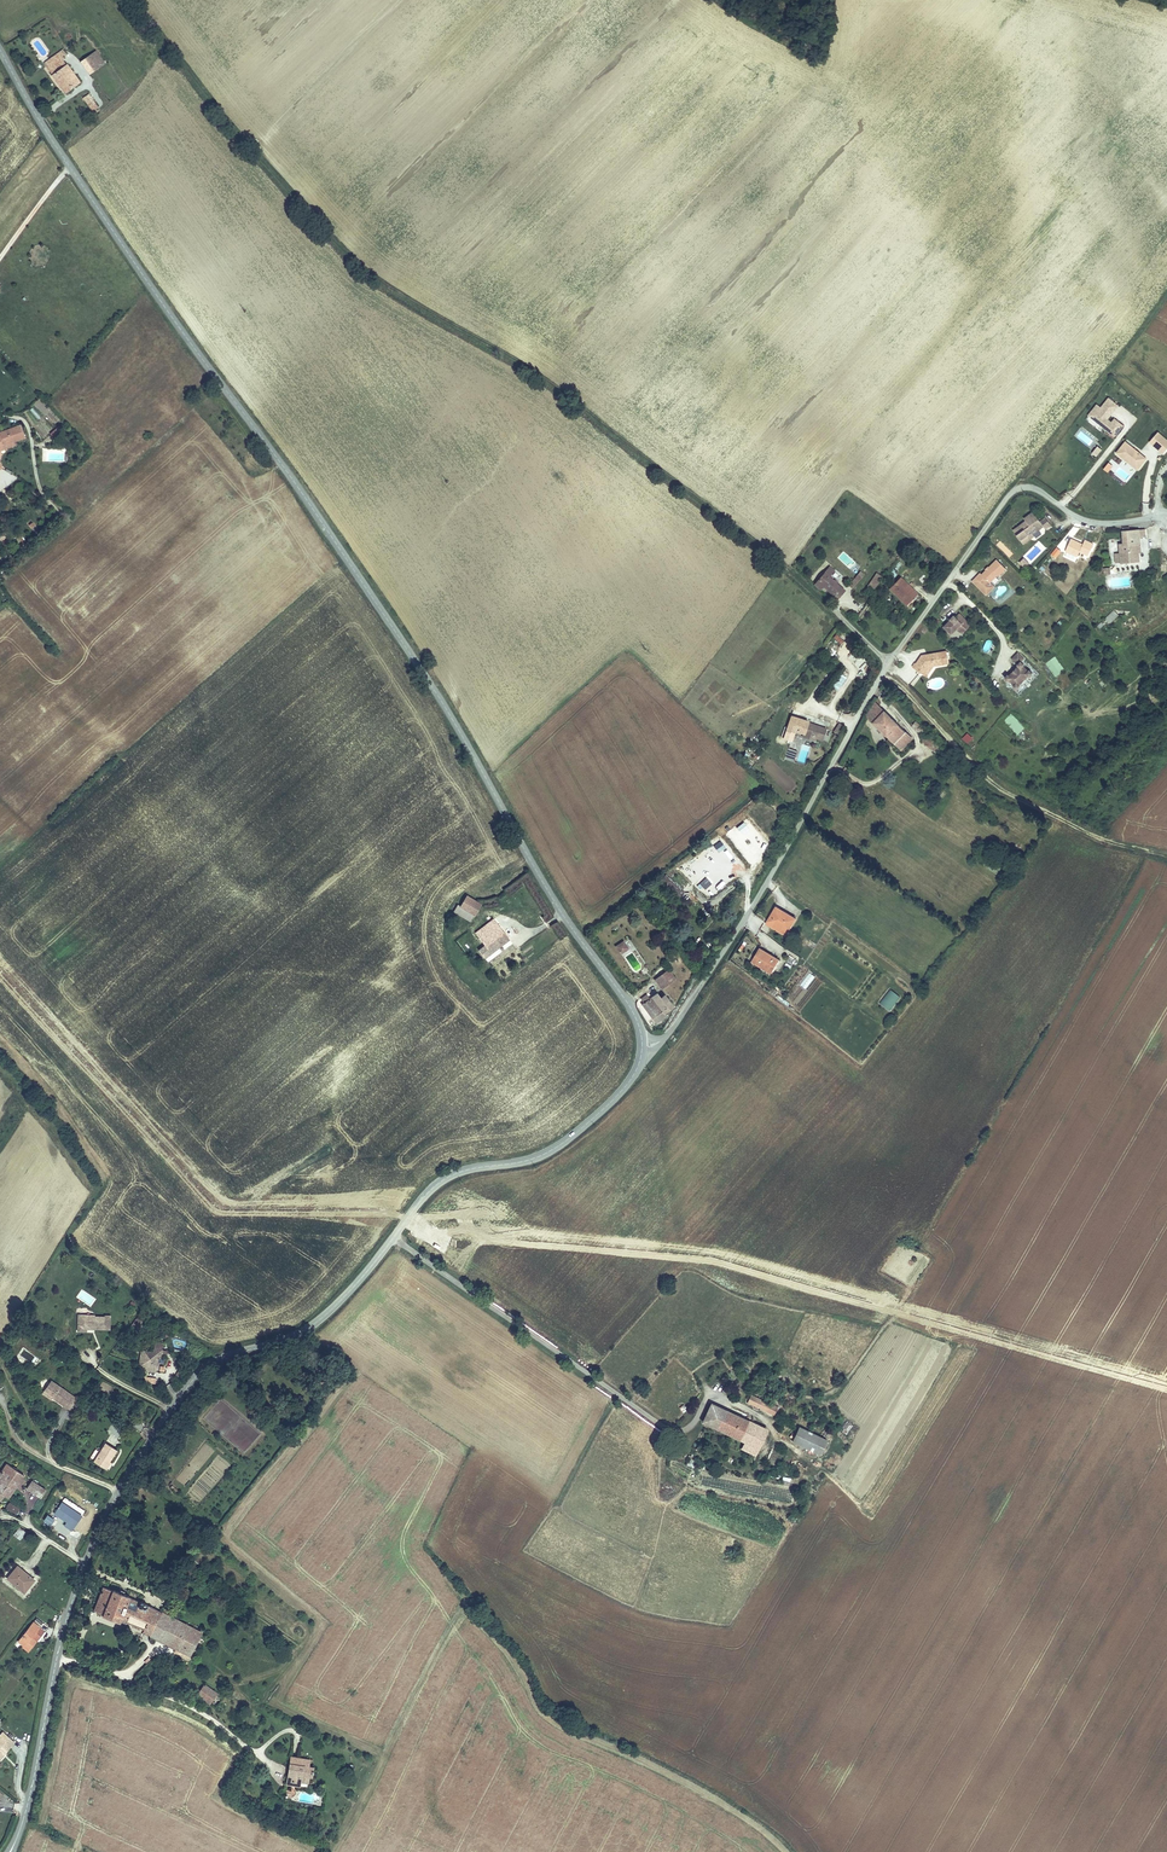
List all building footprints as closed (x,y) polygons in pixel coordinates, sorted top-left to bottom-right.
[(38,66),(58,96),(79,82),(62,56),(68,52),(65,47),(38,66)] [(89,75),(104,65),(95,51),(80,61),(89,75)] [(92,108),(99,104),(90,90),(84,94),(92,108)] [(1101,407),(1096,404),(1086,417),(1115,437),(1123,425),(1111,416),(1119,405),(1108,397),(1101,407)] [(33,407),(30,409),(37,419),(40,417),(33,407)] [(8,445),(6,440),(17,436),(28,433),(24,421),(0,429),(0,447),(8,445)] [(59,425),(50,433),(56,440),(65,431),(59,425)] [(1080,426),(1074,437),(1089,446),(1092,440),(1089,438),(1091,433),(1080,426)] [(1158,431),(1151,440),(1163,450),(1166,445),(1166,438),(1158,431)] [(19,441),(17,436),(6,440),(8,445),(19,441)] [(1147,444),(1141,452),(1147,457),(1155,464),(1161,457),(1147,444)] [(1096,446),(1091,454),(1096,457),(1102,449),(1096,446)] [(1150,469),(1155,464),(1147,457),(1142,461),(1150,469)] [(1108,462),(1103,469),(1108,473),(1113,466),(1108,462)] [(1026,520),(1013,529),(1023,544),(1030,539),(1028,537),(1044,527),(1041,522),(1034,511),(1024,518),(1026,520)] [(1044,527),(1028,537),(1030,539),(1052,524),(1047,517),(1041,522),(1044,527)] [(1140,526),(1123,527),(1123,534),(1119,534),(1121,550),(1121,559),(1121,560),(1138,559),(1138,550),(1137,547),(1141,546),(1140,534),(1140,526)] [(1088,556),(1094,543),(1084,539),(1082,543),(1070,538),(1064,552),(1077,557),(1079,552),(1088,556)] [(988,582),(996,573),(997,574),(1004,567),(994,558),(980,574),(978,572),(970,581),(985,594),(993,586),(988,582)] [(807,576),(813,580),(823,568),(818,564),(807,576)] [(823,568),(813,580),(819,586),(822,583),(837,597),(845,588),(834,579),(830,575),(834,569),(829,564),(824,569),(823,568)] [(861,571),(850,583),(854,585),(864,574),(861,571)] [(834,579),(845,588),(850,583),(839,573),(834,579)] [(897,575),(889,584),(892,588),(891,589),(897,595),(900,591),(903,594),(910,584),(897,575)] [(918,591),(910,584),(903,594),(908,598),(905,601),(908,604),(918,591)] [(1109,624),(1118,615),(1113,610),(1104,619),(1109,624)] [(970,626),(958,615),(955,618),(953,616),(943,627),(951,635),(956,629),(960,632),(962,630),(964,632),(970,626)] [(836,634),(831,639),(838,646),(843,641),(836,634)] [(1019,683),(1028,673),(1029,674),(1032,671),(1029,668),(1028,669),(1022,663),(1023,662),(1020,659),(1023,656),(1017,650),(1011,658),(1017,664),(1009,673),(1008,672),(1005,676),(1008,679),(1009,678),(1014,683),(1013,684),(1017,687),(1020,684),(1019,683)] [(924,656),(918,665),(917,664),(914,668),(928,678),(936,667),(945,665),(942,653),(928,656),(928,657),(926,658),(924,656)] [(1045,663),(1055,677),(1065,670),(1055,656),(1045,663)] [(876,700),(867,720),(899,752),(913,738),(876,700)] [(1002,722),(1016,736),(1025,727),(1011,713),(1002,722)] [(825,730),(806,724),(807,721),(802,719),(797,732),(802,734),(801,738),(810,741),(811,737),(821,740),(825,730)] [(916,723),(912,728),(922,735),(925,730),(916,723)] [(961,739),(966,744),(972,738),(967,733),(961,739)] [(931,740),(925,746),(934,753),(940,747),(931,740)] [(794,762),(797,751),(787,748),(784,759),(794,762)] [(774,778),(781,785),(789,778),(782,770),(774,778)] [(467,895),(462,905),(475,913),(481,903),(467,895)] [(475,913),(462,905),(460,903),(456,910),(471,919),(475,913)] [(784,932),(792,918),(774,908),(765,924),(776,931),(777,928),(784,932)] [(482,956),(499,944),(511,936),(499,918),(480,931),(487,941),(477,948),(482,956)] [(795,920),(792,918),(784,932),(777,928),(776,931),(786,937),(795,920)] [(622,943),(616,948),(620,954),(627,949),(622,943)] [(763,965),(772,972),(779,962),(759,948),(750,961),(761,969),(763,965)] [(771,975),(772,972),(763,965),(761,969),(771,975)] [(668,968),(653,979),(662,991),(666,988),(665,986),(675,978),(668,968)] [(805,989),(815,976),(808,972),(799,985),(805,989)] [(888,1010),(898,995),(888,988),(878,1003),(888,1010)] [(658,994),(642,1006),(656,1025),(667,1017),(666,1015),(673,1009),(665,997),(662,999),(658,994)] [(87,1317),(80,1317),(80,1331),(90,1331),(90,1328),(107,1328),(108,1315),(98,1315),(99,1314),(88,1314),(87,1317)] [(136,1330),(143,1322),(137,1317),(130,1326),(136,1330)] [(147,1370),(154,1370),(154,1367),(162,1368),(162,1362),(166,1362),(167,1357),(164,1356),(164,1350),(157,1349),(157,1350),(144,1349),(142,1366),(147,1366),(147,1370)] [(50,1381),(43,1391),(52,1398),(50,1400),(66,1411),(74,1398),(50,1381)] [(52,1398),(43,1391),(40,1396),(49,1402),(50,1400),(52,1398)] [(752,1394),(748,1400),(774,1414),(778,1407),(752,1394)] [(710,1425),(719,1408),(711,1404),(702,1422),(710,1425)] [(725,1410),(719,1408),(710,1425),(716,1428),(725,1410)] [(767,1433),(725,1410),(716,1428),(745,1443),(758,1450),(767,1433)] [(800,1427),(792,1442),(819,1455),(826,1441),(800,1427)] [(95,1462),(108,1470),(114,1461),(112,1459),(119,1448),(107,1441),(95,1462)] [(755,1457),(758,1450),(745,1443),(741,1450),(755,1457)] [(3,1498),(8,1501),(23,1478),(6,1466),(0,1475),(0,1496),(3,1498)] [(36,1495),(41,1487),(32,1480),(26,1488),(36,1495)] [(41,1499),(47,1491),(41,1487),(36,1495),(41,1499)] [(19,1512),(9,1505),(5,1511),(15,1517),(19,1512)] [(69,1523),(66,1527),(72,1533),(81,1518),(64,1506),(57,1516),(69,1523)] [(48,1515),(43,1522),(51,1527),(55,1520),(48,1515)] [(20,1541),(25,1534),(19,1528),(14,1535),(20,1541)] [(13,1573),(28,1585),(29,1584),(31,1585),(36,1580),(18,1567),(13,1573)] [(26,1588),(28,1585),(13,1573),(10,1577),(18,1585),(20,1583),(26,1588)] [(146,1627),(155,1607),(133,1598),(133,1595),(114,1586),(113,1588),(107,1585),(96,1608),(102,1611),(102,1613),(121,1622),(124,1619),(129,1621),(129,1620),(146,1627)] [(203,1629),(155,1607),(146,1627),(143,1632),(192,1652),(203,1629)] [(21,1639),(32,1648),(47,1629),(42,1625),(45,1621),(39,1617),(21,1639)] [(205,1684),(198,1694),(218,1708),(225,1697),(205,1684)] [(16,1740),(4,1729),(0,1734),(0,1755),(5,1750),(6,1751),(16,1740)] [(289,1770),(288,1779),(295,1780),(295,1777),(302,1779),(309,1779),(310,1773),(313,1773),(314,1765),(310,1765),(311,1758),(291,1755),(290,1766),(296,1767),(295,1771),(289,1770)] [(290,1788),(286,1791),(291,1797),(298,1792),(296,1789),(290,1788)]
